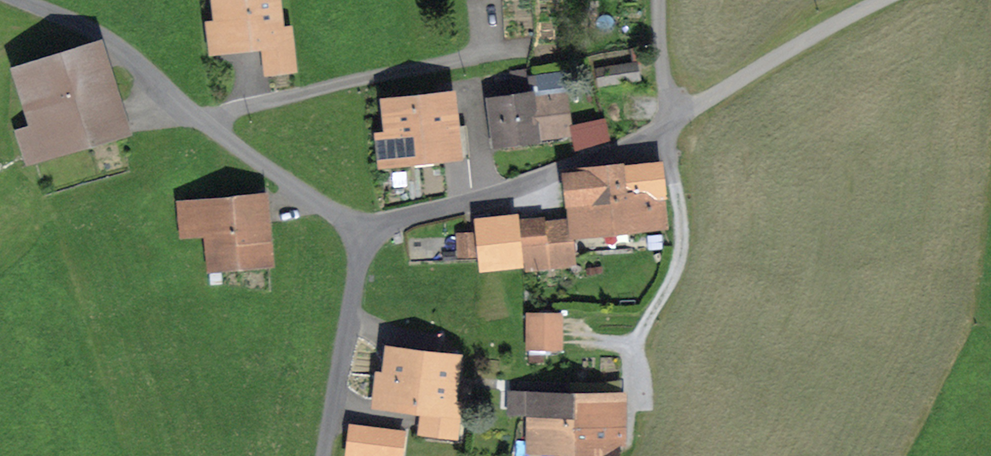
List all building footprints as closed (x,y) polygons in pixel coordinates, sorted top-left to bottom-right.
[(270,0),(222,0),(228,44),(275,39),(270,0)] [(602,87),(647,80),(644,63),(654,61),(652,45),(634,48),(636,62),(599,68),(602,87)] [(116,126),(93,55),(23,77),(45,148),(116,126)] [(609,117),(576,124),(568,70),(533,75),(531,65),(512,67),(514,82),(531,80),(533,93),(490,98),(497,150),(547,143),(546,139),(576,135),(579,150),(614,140),(609,117)] [(449,129),(446,102),(394,108),(398,155),(443,150),(444,160),(469,157),(466,127),(449,129)] [(663,162),(619,166),(621,190),(666,185),(663,162)] [(566,196),(621,190),(619,166),(563,172),(566,196)] [(671,229),(666,185),(621,190),(566,196),(568,218),(571,239),(576,239),(671,229)] [(260,262),(255,200),(252,200),(252,201),(211,204),(211,205),(184,207),(186,234),(216,231),(218,266),(260,262)] [(525,270),(578,264),(576,239),(571,239),(568,218),(547,220),(546,215),(519,218),(524,261),(525,270)] [(524,261),(519,218),(479,222),(484,265),(524,261)] [(456,231),(458,249),(479,247),(477,229),(456,231)] [(574,342),(574,304),(537,304),(537,342),(574,342)] [(462,392),(466,346),(389,339),(387,364),(380,364),(375,405),(423,409),(421,426),(464,430),(468,392),(462,392)] [(576,409),(577,383),(509,381),(508,407),(528,408),(576,409)] [(629,384),(577,383),(576,409),(628,411),(629,384)] [(628,411),(576,409),(528,408),(527,450),(577,451),(577,455),(622,455),(623,437),(627,437),(628,411)] [(407,454),(411,421),(352,415),(348,447),(407,454)]
